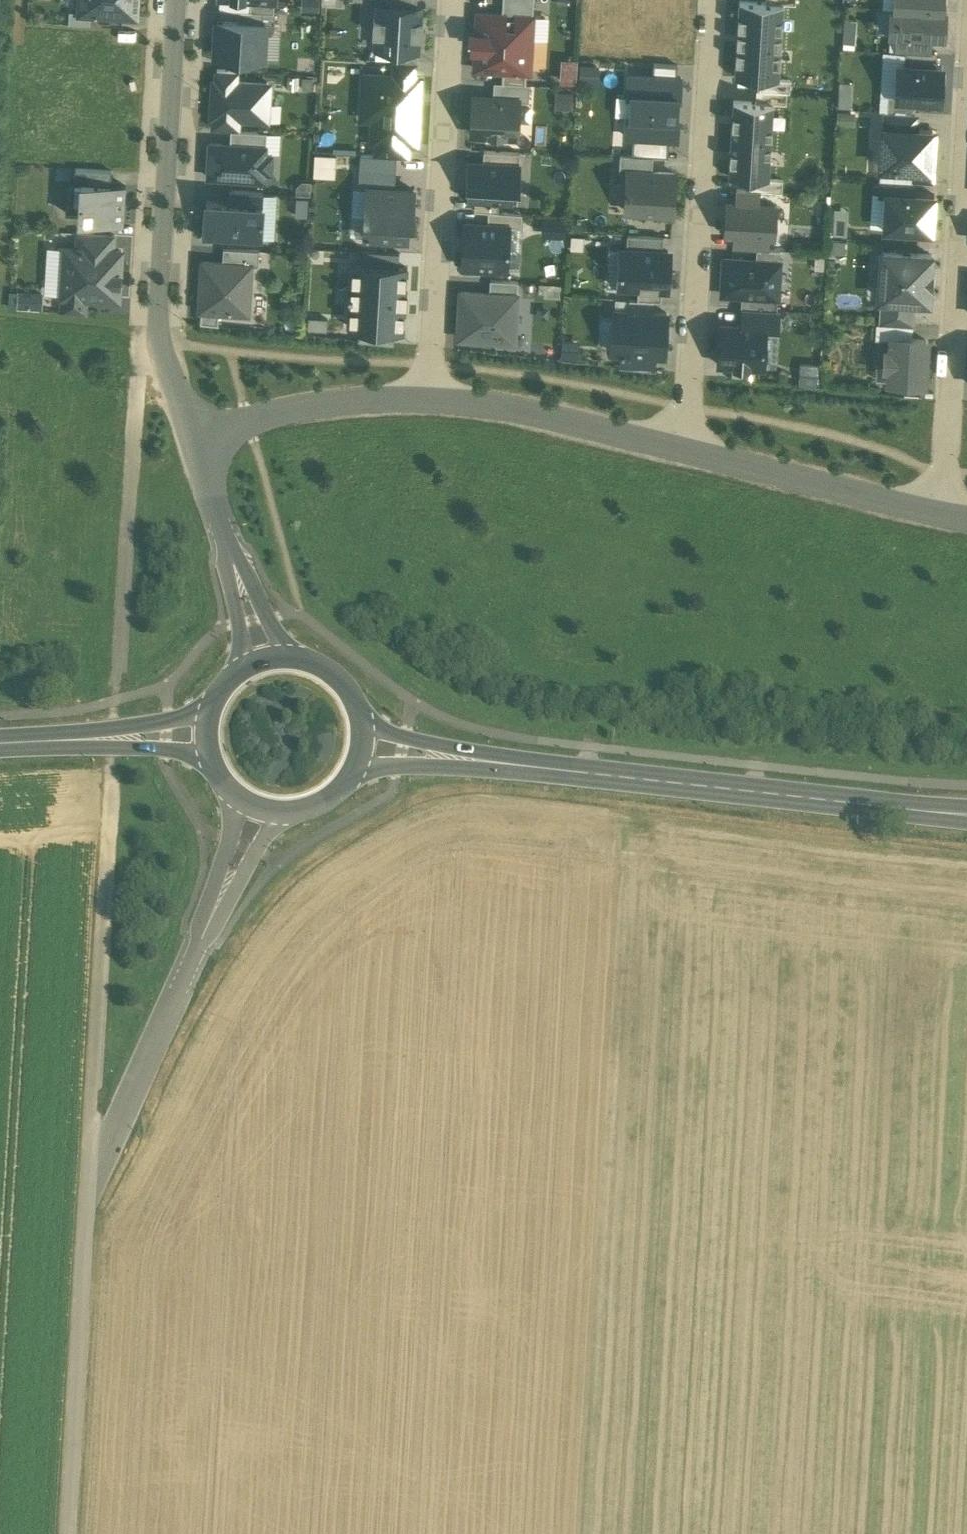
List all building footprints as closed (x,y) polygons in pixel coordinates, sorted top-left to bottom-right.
[(79,13),(94,13),(94,15),(97,15),(97,13),(136,16),(137,0),(80,0),(79,13)] [(275,1),(259,0),(252,0),(251,12),(275,14),(275,1)] [(303,10),(317,11),(318,0),(314,0),(304,0),(303,10)] [(502,14),(532,16),(534,0),(503,0),(502,14)] [(894,10),(942,13),(943,0),(894,0),(894,10)] [(740,1),(735,77),(761,78),(779,79),(783,3),(766,2),(740,1)] [(380,5),(378,5),(378,18),(374,17),(373,33),(377,34),(376,47),(418,49),(418,36),(422,36),(423,20),(419,20),(420,7),(416,7),(380,5)] [(894,10),(891,10),(890,33),(896,34),(932,36),(944,37),(946,13),(942,13),(894,10)] [(79,13),(70,12),(69,24),(94,25),(94,15),(94,13),(79,13)] [(240,12),(239,24),(265,25),(274,25),(275,14),(240,12)] [(532,16),(502,14),(478,13),(477,33),(472,33),(472,48),(476,48),(474,69),(502,70),(502,82),(526,84),(527,72),(530,72),(532,16)] [(856,23),(846,22),(844,42),(854,44),(856,23)] [(216,59),(263,61),(265,25),(239,24),(217,23),(216,59)] [(896,34),(895,52),(905,52),(931,54),(932,36),(896,34)] [(417,61),(418,49),(394,48),(393,60),(417,61)] [(931,54),(905,52),(905,65),(936,67),(937,54),(931,54)] [(416,77),(417,61),(393,60),(391,76),(416,77)] [(653,76),(677,76),(677,65),(653,63),(653,76)] [(905,65),(898,64),(896,96),(896,98),(916,99),(940,100),(942,67),(936,67),(905,65)] [(575,66),(563,65),(562,81),(574,82),(575,66)] [(597,82),(598,67),(582,65),(579,81),(597,82)] [(214,81),(212,117),(215,118),(238,119),(268,120),(270,85),(236,83),(236,71),(217,70),(217,82),(214,81)] [(416,77),(391,76),(364,74),(363,99),(375,100),(372,140),(374,141),(410,143),(416,143),(420,77),(416,77)] [(653,76),(629,74),(627,94),(631,95),(632,92),(678,95),(677,97),(679,98),(681,77),(653,76)] [(779,79),(761,78),(760,90),(787,91),(791,92),(791,80),(779,79)] [(526,84),(502,82),(493,81),(492,98),(519,99),(519,101),(529,102),(530,84),(526,84)] [(839,83),(838,107),(850,107),(851,84),(839,83)] [(787,91),(760,90),(757,90),(757,101),(774,102),(787,103),(787,91)] [(678,95),(632,92),(631,95),(630,116),(630,118),(676,121),(676,118),(677,97),(678,95)] [(915,113),(916,99),(896,98),(896,96),(888,96),(887,111),(915,113)] [(492,98),(473,97),(471,133),(517,135),(519,101),(519,99),(492,98)] [(733,100),(731,139),(772,141),(774,102),(757,101),(733,100)] [(919,113),(915,113),(887,111),(883,111),(882,128),(918,130),(919,113)] [(839,113),(839,123),(853,124),(854,114),(839,113)] [(676,121),(630,118),(630,116),(626,115),(625,136),(633,136),(669,139),(677,139),(678,118),(676,118),(676,121)] [(237,131),(238,119),(215,118),(214,130),(232,131),(237,131)] [(932,131),(918,130),(882,128),(880,167),(912,168),(929,170),(929,167),(932,131)] [(231,145),(266,147),(267,133),(237,131),(232,131),(231,145)] [(632,155),(653,156),(668,156),(669,139),(633,136),(632,155)] [(769,179),(772,141),(731,139),(729,177),(754,179),(769,179)] [(409,157),(410,143),(374,141),(373,155),(397,156),(409,157)] [(208,177),(264,181),(266,147),(231,145),(211,144),(208,177)] [(519,164),(520,153),(484,150),(483,162),(519,164)] [(334,174),(335,152),(314,152),(313,174),(334,174)] [(395,188),(397,156),(373,155),(360,154),(358,187),(367,188),(367,186),(395,188)] [(652,171),(653,156),(632,155),(620,154),(619,171),(627,172),(627,170),(652,171)] [(483,162),(469,162),(468,176),(471,176),(470,198),(475,198),(474,210),(488,211),(498,212),(499,199),(511,200),(512,185),(518,185),(519,165),(483,162)] [(929,170),(912,168),(911,181),(915,181),(934,182),(935,167),(929,167),(929,170)] [(75,182),(111,185),(112,171),(75,168),(75,182)] [(652,171),(627,170),(627,172),(624,210),(673,213),(675,173),(652,171)] [(754,179),(753,190),(760,190),(782,191),(783,180),(769,179),(754,179)] [(915,181),(911,181),(879,179),(878,193),(886,193),(886,191),(914,193),(915,181)] [(75,182),(69,182),(68,201),(79,202),(78,220),(123,223),(124,206),(118,206),(119,199),(124,199),(125,185),(111,185),(75,182)] [(395,188),(367,186),(367,188),(364,236),(406,239),(408,208),(412,208),(413,189),(395,188)] [(735,202),(760,203),(760,190),(753,190),(736,189),(735,202)] [(229,190),(228,202),(262,205),(263,193),(229,190)] [(886,191),(886,193),(884,227),(932,230),(934,194),(914,193),(886,191)] [(228,202),(206,201),(204,235),(260,238),(261,222),(263,222),(263,220),(261,220),(262,205),(228,202)] [(735,202),(727,202),(725,233),(733,233),(733,246),(757,248),(768,249),(769,235),(773,236),(775,205),(735,202)] [(498,212),(488,211),(488,224),(508,226),(521,226),(522,213),(498,212)] [(836,211),(835,233),(846,233),(847,211),(836,211)] [(544,219),(543,235),(563,236),(564,221),(544,219)] [(505,269),(508,226),(488,224),(466,223),(463,266),(505,269)] [(77,249),(114,251),(114,236),(78,234),(77,249)] [(629,236),(628,249),(663,251),(663,237),(629,236)] [(224,248),(223,264),(258,267),(259,251),(224,248)] [(756,262),(780,263),(781,249),(768,249),(757,248),(756,262)] [(77,249),(65,249),(62,296),(87,298),(118,299),(121,252),(114,251),(77,249)] [(621,249),(619,286),(639,287),(662,288),(668,288),(670,251),(663,251),(628,249),(621,249)] [(363,265),(399,266),(399,252),(363,251),(363,265)] [(929,301),(931,255),(875,252),(872,298),(881,298),(916,300),(929,301)] [(756,262),(724,260),(722,294),(778,297),(780,263),(756,262)] [(223,264),(203,263),(200,310),(202,310),(220,311),(248,313),(251,266),(223,264)] [(399,266),(363,265),(353,265),(349,327),(359,327),(394,330),(403,330),(407,267),(399,266)] [(518,281),(490,279),(489,293),(517,295),(518,281)] [(662,288),(639,287),(639,299),(653,300),(661,300),(662,288)] [(17,307),(40,308),(41,292),(18,290),(17,307)] [(489,293),(461,291),(458,338),(514,341),(517,295),(489,293)] [(777,309),(778,297),(743,295),(742,307),(777,309)] [(87,298),(62,296),(62,312),(86,314),(87,298)] [(914,325),(916,300),(881,298),(880,323),(914,325)] [(639,299),(630,299),(630,311),(653,312),(653,300),(639,299)] [(777,310),(744,308),(743,325),(766,326),(766,328),(776,328),(777,310)] [(220,311),(202,310),(201,324),(219,325),(220,311)] [(666,313),(616,311),(614,351),(621,351),(655,353),(664,354),(666,313)] [(880,323),(876,323),(875,338),(892,339),(892,338),(912,339),(912,325),(880,323)] [(743,325),(720,324),(718,364),(764,367),(766,328),(766,326),(743,325)] [(394,343),(394,330),(359,327),(358,339),(394,343)] [(912,339),(892,338),(892,339),(891,351),(886,351),(885,367),(890,367),(890,381),(905,381),(921,382),(924,382),(926,339),(912,339)] [(579,344),(564,344),(564,358),(579,358),(579,344)] [(655,353),(621,351),(620,366),(655,369),(655,353)] [(816,365),(801,364),(800,383),(814,384),(816,365)] [(885,367),(877,366),(876,380),(890,381),(890,367),(885,367)] [(905,381),(904,394),(920,395),(921,382),(905,381)]
